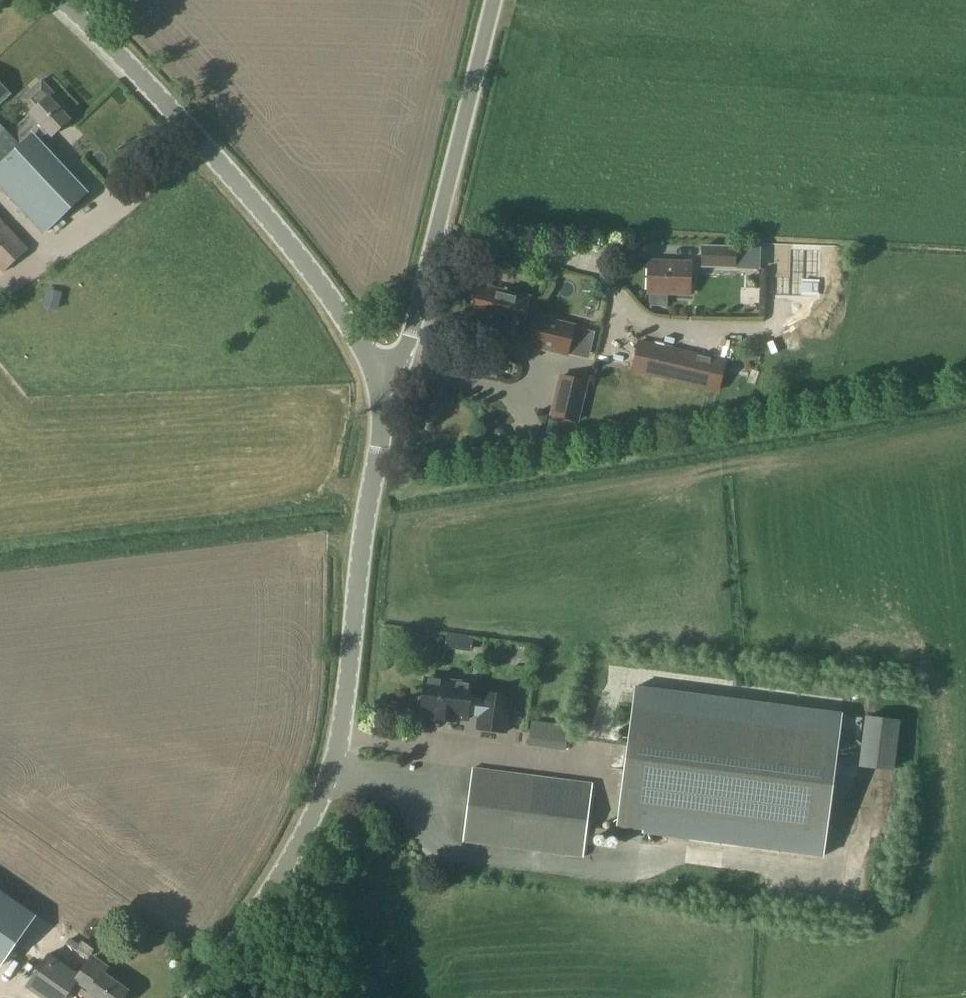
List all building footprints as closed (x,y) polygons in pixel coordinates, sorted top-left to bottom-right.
[(70,120),(65,115),(70,110),(41,79),(20,99),(32,112),(31,113),(31,114),(9,134),(0,124),(0,186),(42,233),(46,233),(87,193),(39,141),(49,133),(52,136),(70,120)] [(11,94),(0,83),(0,104),(11,94)] [(3,274),(29,249),(0,218),(0,271),(3,274)] [(758,268),(759,248),(703,246),(702,266),(758,268)] [(787,277),(771,277),(771,296),(816,297),(817,249),(788,249),(788,264),(787,264),(786,271),(787,271),(787,277)] [(650,261),(648,293),(688,295),(690,263),(650,261)] [(524,318),(529,298),(479,286),(474,310),(486,313),(480,337),(518,346),(519,340),(529,342),(528,346),(567,355),(574,326),(534,317),(533,321),(524,318)] [(724,362),(639,342),(632,370),(717,390),(724,362)] [(579,423),(589,380),(558,373),(548,416),(579,423)] [(459,650),(459,636),(439,635),(438,649),(459,650)] [(462,638),(462,654),(476,655),(476,639),(462,638)] [(425,678),(422,697),(418,697),(417,708),(421,708),(420,713),(434,715),(433,718),(453,721),(454,718),(466,719),(466,713),(478,714),(477,728),(504,732),(509,696),(481,692),(480,699),(468,697),(470,684),(425,678)] [(840,713),(634,686),(616,826),(642,829),(642,834),(821,857),(840,713)] [(472,768),(462,841),(582,856),(591,783),(472,768)] [(587,836),(605,834),(605,825),(586,826),(587,836)] [(5,974),(37,925),(0,900),(0,970),(5,974)] [(126,991),(102,974),(107,968),(91,957),(79,974),(49,953),(25,986),(42,997),(65,997),(72,987),(89,997),(121,997),(126,991)]
